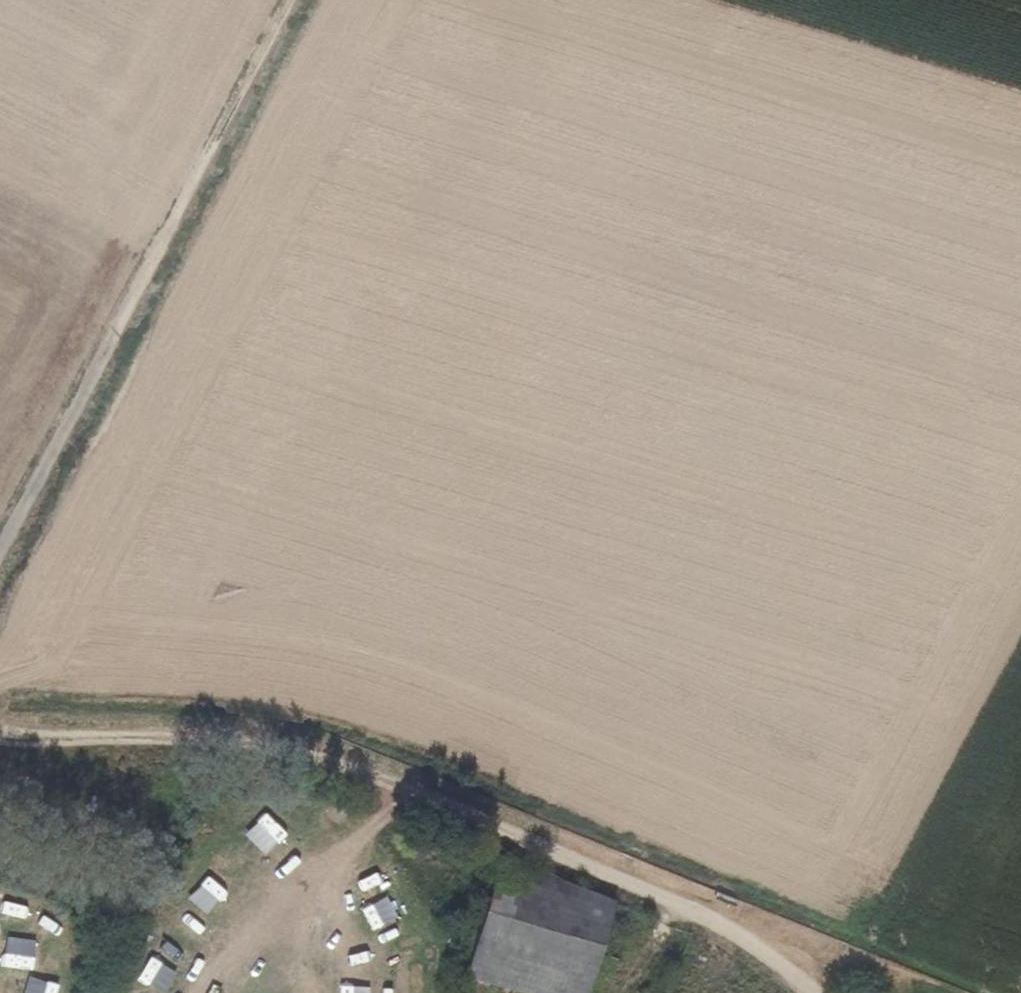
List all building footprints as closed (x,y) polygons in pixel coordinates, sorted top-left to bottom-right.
[(526,992),(587,992),(615,903),(499,857),(465,972),(526,992)]
